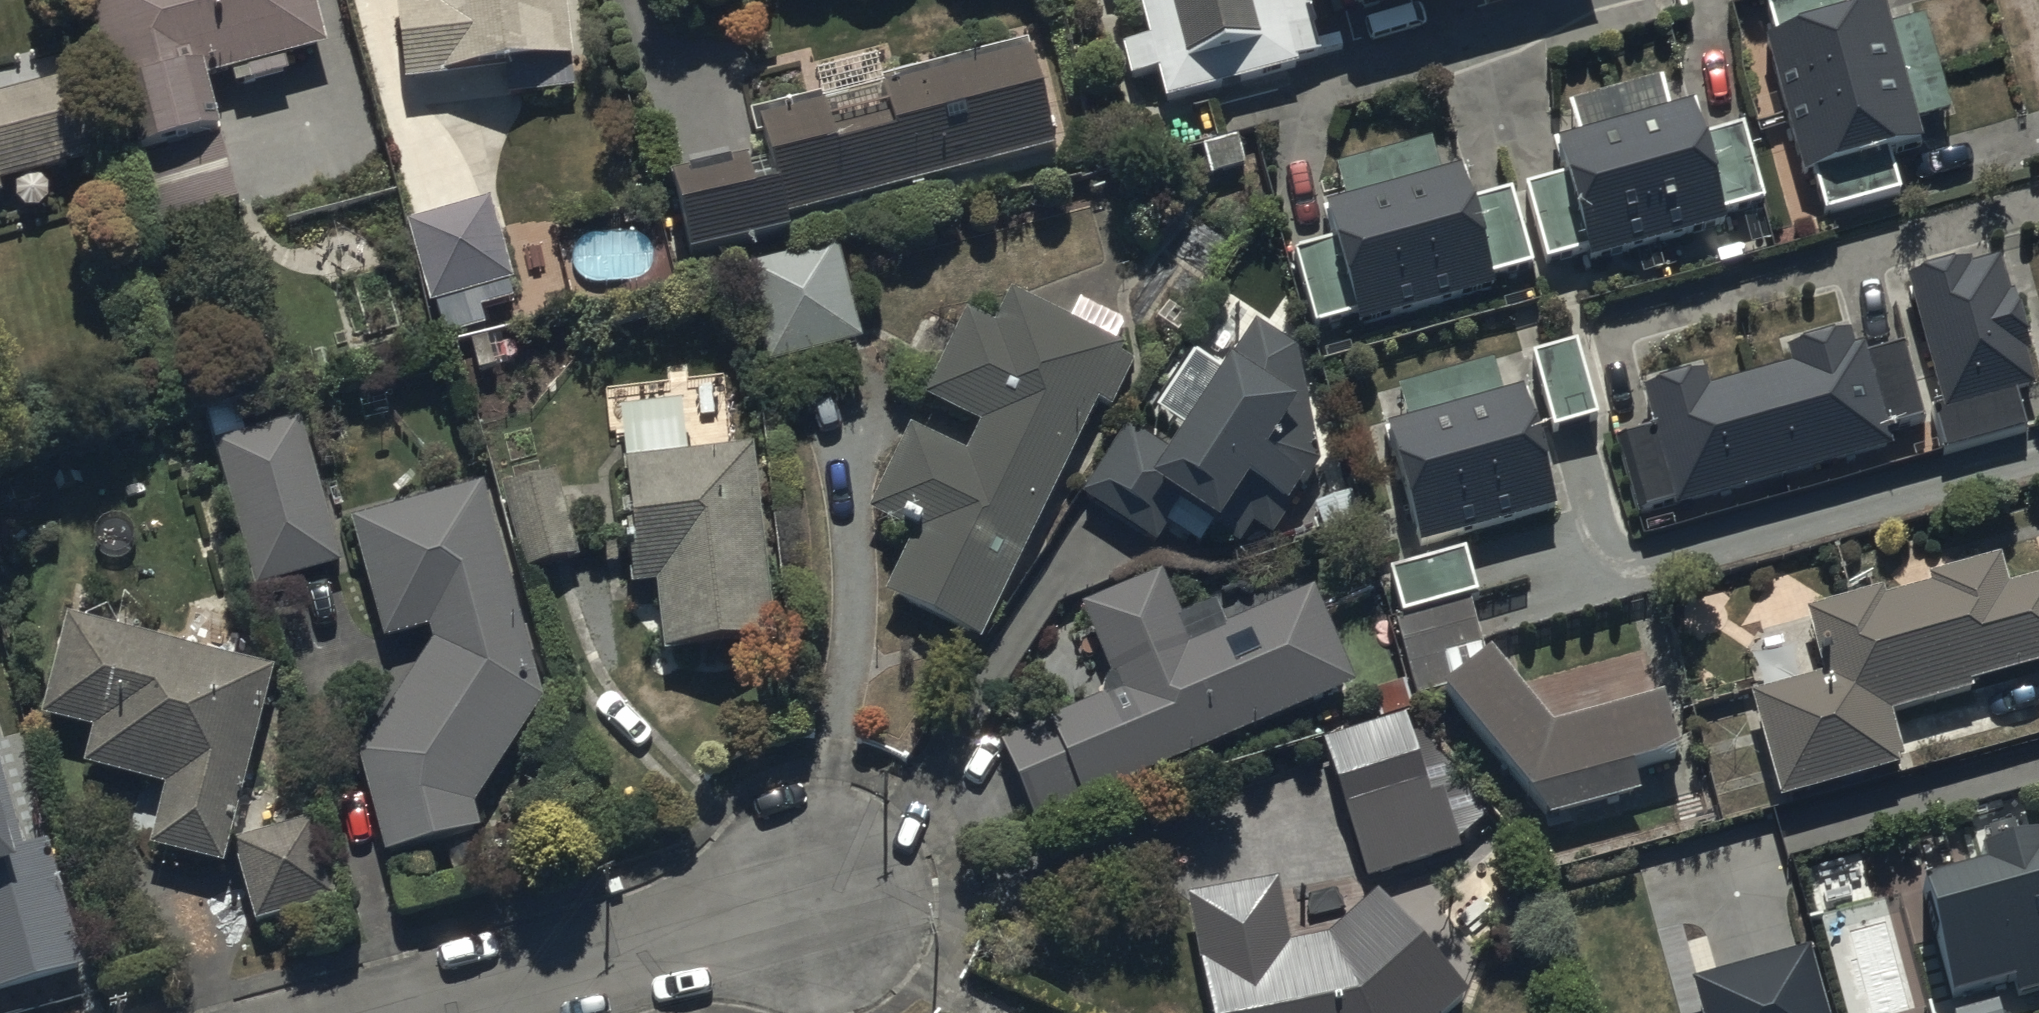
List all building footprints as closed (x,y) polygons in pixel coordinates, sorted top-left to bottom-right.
[(314,0),(92,0),(112,76),(120,73),(149,188),(136,192),(142,216),(238,191),(206,68),(232,62),(236,76),(288,62),(284,46),(323,35),(314,0)] [(403,74),(509,63),(512,89),(573,83),(564,0),(395,0),(403,74)] [(1147,40),(1121,47),(1129,80),(1155,73),(1164,105),(1337,60),(1331,36),(1315,40),(1305,0),(1281,0),(1278,1),(1278,0),(1136,0),(1147,40)] [(1759,25),(1797,167),(1810,164),(1821,204),(1896,184),(1885,144),(1918,135),(1912,113),(1948,103),(1922,7),(1886,17),(1882,0),(1853,0),(1845,2),(1845,0),(1763,0),(1769,22),(1759,25)] [(785,203),(1047,133),(1021,38),(877,77),(884,102),(830,116),(822,87),(754,105),(762,136),(666,162),(688,241),(788,214),(785,203)] [(1579,245),(1582,255),(1724,216),(1721,204),(1761,193),(1741,119),(1701,129),(1692,96),(1669,102),(1660,66),(1563,92),(1573,128),(1549,134),(1558,169),(1521,179),(1542,255),(1579,245)] [(3,181),(0,171),(90,148),(69,68),(0,86),(0,182),(3,181)] [(1349,307),(1352,317),(1494,278),(1491,266),(1531,255),(1510,180),(1471,191),(1461,158),(1439,164),(1429,128),(1333,154),(1343,190),(1319,196),(1328,231),(1291,241),(1311,317),(1349,307)] [(1243,161),(1235,130),(1198,139),(1206,170),(1243,161)] [(492,194),(408,217),(431,297),(440,294),(447,322),(484,312),(474,278),(513,267),(492,194)] [(835,235),(742,258),(766,354),(859,331),(835,235)] [(1964,273),(1903,290),(1939,414),(1930,416),(1941,458),(2022,435),(2011,398),(2029,393),(1994,269),(1965,277),(1964,273)] [(882,583),(979,630),(1097,392),(1110,398),(1132,354),(1119,347),(1124,338),(1009,282),(992,316),(964,303),(922,389),(976,415),(963,443),(908,416),(865,502),(911,524),(882,583)] [(1128,415),(1078,485),(1152,535),(1165,516),(1196,537),(1209,519),(1234,536),(1248,515),(1271,531),(1319,460),(1297,344),(1254,314),(1232,345),(1227,341),(1159,437),(1128,415)] [(1574,334),(1529,345),(1550,423),(1594,411),(1574,334)] [(1675,523),(1887,459),(1880,438),(1921,426),(1900,355),(1865,366),(1860,351),(1851,354),(1847,342),(1787,360),(1790,371),(1708,395),(1703,382),(1640,401),(1652,440),(1614,451),(1636,525),(1673,514),(1675,523)] [(1524,381),(1389,416),(1423,542),(1558,506),(1524,381)] [(683,395),(613,402),(629,585),(654,582),(659,642),(768,632),(752,443),(688,448),(683,395)] [(301,413),(216,436),(256,581),(340,559),(301,413)] [(552,464),(500,478),(522,562),(575,548),(552,464)] [(478,479),(351,514),(380,634),(429,622),(433,639),(358,743),(384,840),(479,816),(474,796),(537,692),(478,479)] [(2003,576),(1995,546),(1922,566),(1925,575),(1882,587),(1879,577),(1799,599),(1817,666),(1748,685),(1776,788),(1899,754),(1885,703),(1968,681),(1966,673),(2038,653),(2038,566),(2003,576)] [(1418,707),(1446,700),(1548,823),(1638,799),(1630,770),(1676,758),(1661,700),(1627,709),(1622,688),(1590,696),(1595,716),(1551,728),(1481,652),(1468,606),(1476,604),(1463,557),(1382,580),(1418,707)] [(1033,815),(1355,676),(1313,579),(1277,595),(1266,571),(1178,609),(1158,563),(1078,597),(1115,682),(998,733),(1033,815)] [(225,858),(275,659),(68,608),(43,710),(92,722),(84,757),(167,778),(151,840),(225,858)] [(1406,707),(1318,733),(1365,869),(1458,837),(1481,863),(1511,836),(1410,722),(1406,707)] [(87,969),(50,836),(22,844),(0,766),(0,993),(87,969)] [(316,813),(235,833),(255,914),(336,894),(316,813)] [(1919,862),(1957,1012),(1999,1012),(1990,979),(2015,972),(2018,981),(2038,976),(2038,824),(2038,821),(1981,835),(1984,846),(1919,862)] [(1465,991),(1353,868),(1307,909),(1287,913),(1279,871),(1185,891),(1211,1012),(1440,1012),(1465,991)] [(1809,939),(1691,970),(1703,1012),(1828,1012),(1809,939)]
